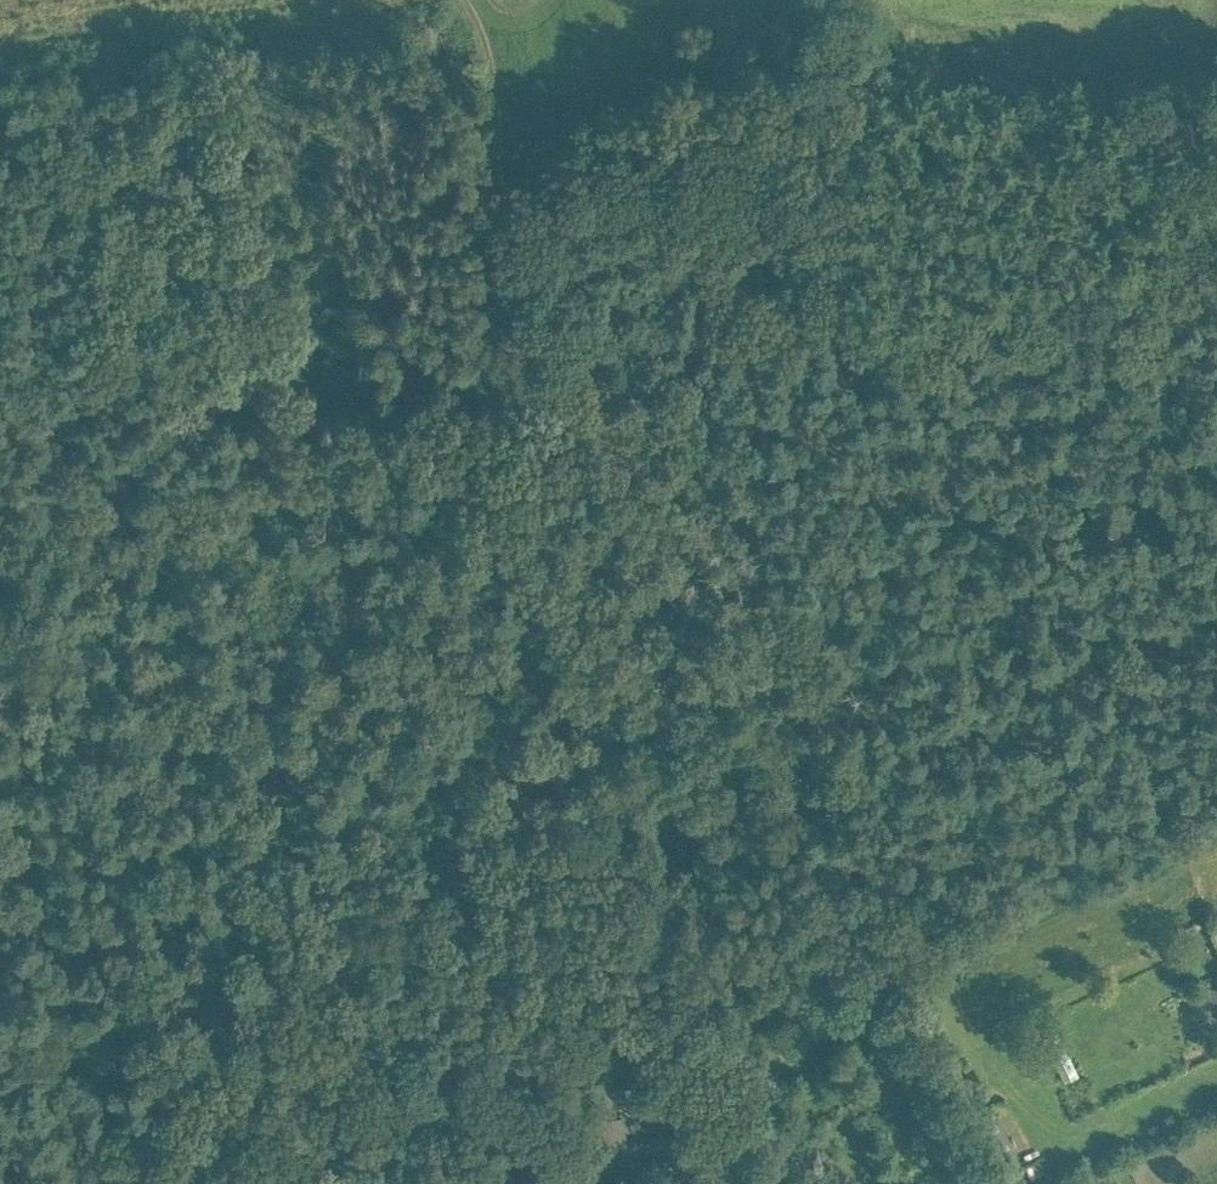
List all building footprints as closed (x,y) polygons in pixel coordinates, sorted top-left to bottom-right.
[(1057,1083),(1082,1072),(1072,1051),(1048,1062),(1057,1083)]
